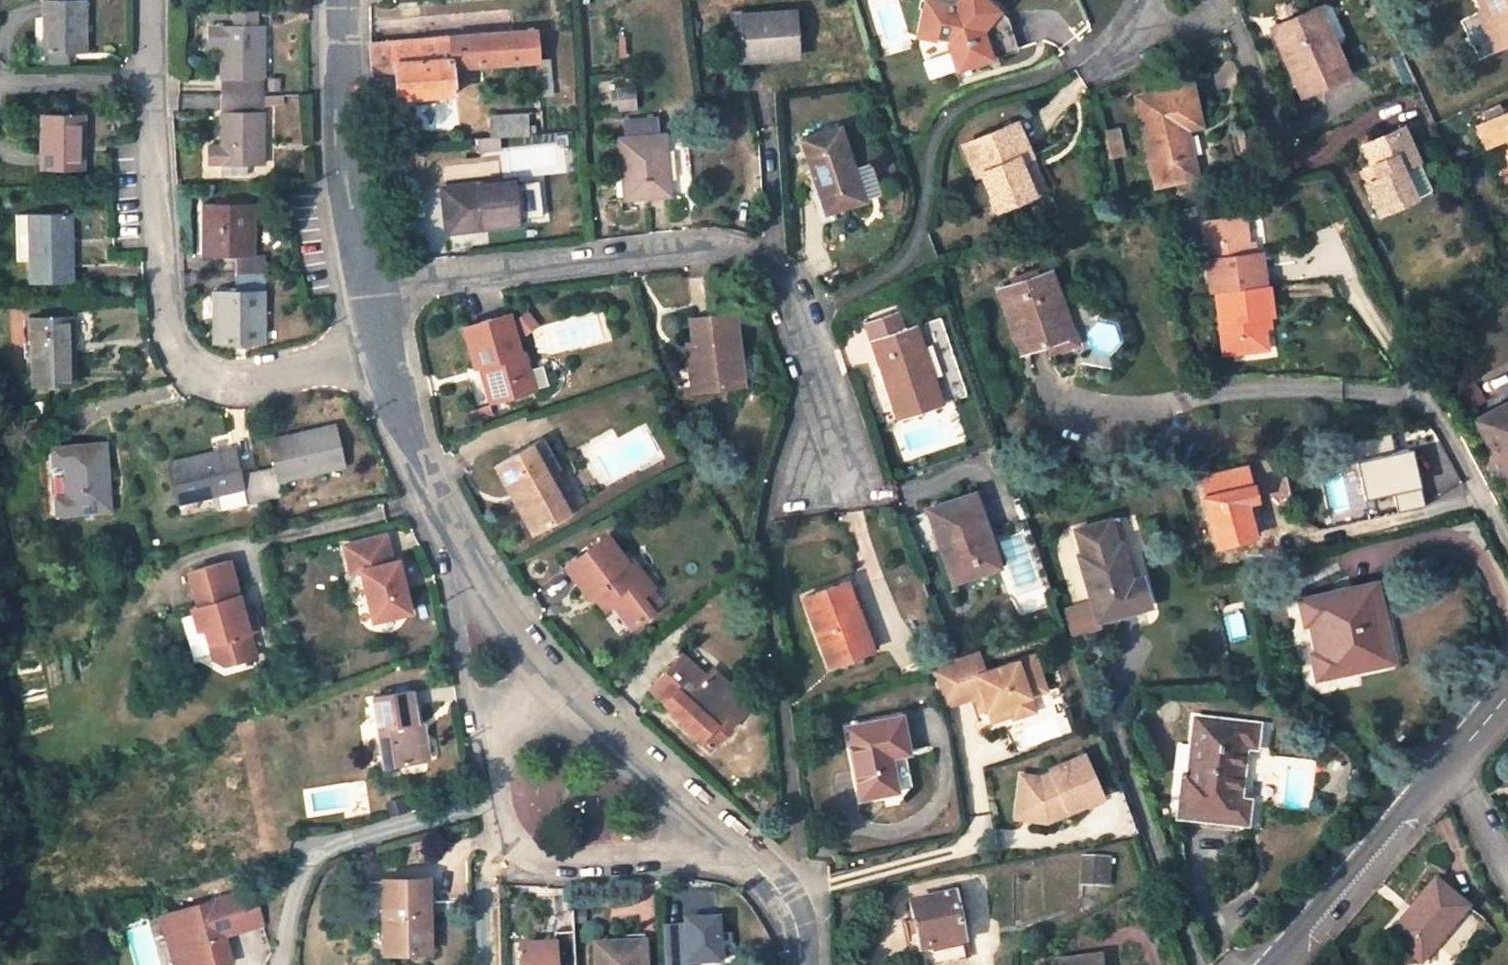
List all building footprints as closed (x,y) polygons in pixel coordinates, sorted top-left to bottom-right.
[(946,41),(957,70),(1017,49),(1007,19),(984,0),(962,0),(956,7),(925,1),(919,34),(946,41)] [(1485,12),(1501,46),(1507,43),(1507,0),(1479,0),(1485,12)] [(86,51),(86,1),(43,2),(43,51),(69,51),(86,51)] [(1334,44),(1318,7),(1314,9),(1330,46),(1334,44)] [(1330,46),(1314,9),(1281,23),(1288,42),(1280,46),(1289,65),(1296,63),(1301,75),(1294,78),(1302,96),(1348,76),(1334,44),(1330,46)] [(795,12),(737,16),(740,59),(797,55),(795,12)] [(1478,15),(1495,49),(1501,46),(1485,12),(1478,15)] [(256,27),(256,14),(233,13),(233,27),(256,27)] [(1281,23),(1273,27),(1280,46),(1288,42),(1281,23)] [(264,94),(263,28),(256,27),(233,27),(209,27),(209,46),(221,46),(222,94),(264,94)] [(455,94),(454,67),(537,62),(536,50),(535,33),(369,45),(371,71),(374,99),(396,97),(395,99),(455,94)] [(550,81),(548,50),(536,50),(537,62),(539,81),(550,81)] [(42,65),(68,65),(69,51),(43,51),(42,65)] [(1296,63),(1289,65),(1294,78),(1301,75),(1296,63)] [(1191,85),(1137,97),(1155,184),(1194,176),(1185,128),(1200,125),(1191,85)] [(248,162),(263,163),(264,94),(222,94),(222,143),(210,143),(210,163),(222,163),(248,162)] [(1498,117),(1507,138),(1507,112),(1498,117)] [(525,128),(524,115),(491,117),(493,138),(526,135),(525,128)] [(84,141),(85,116),(41,116),(41,169),(84,170),(84,150),(78,150),(78,141),(84,141)] [(966,145),(979,176),(984,173),(1000,210),(1034,194),(1021,166),(1032,161),(1016,123),(966,145)] [(840,127),(801,140),(825,213),(864,200),(864,199),(852,164),(840,127)] [(1372,182),(1365,185),(1379,214),(1414,198),(1402,171),(1419,164),(1402,127),(1363,145),(1372,165),(1378,179),(1372,182)] [(1117,130),(1108,132),(1113,155),(1123,154),(1117,130)] [(664,136),(619,139),(625,198),(669,195),(664,136)] [(864,199),(876,194),(880,187),(871,164),(864,160),(852,164),(864,199)] [(1034,194),(1045,189),(1032,161),(1021,166),(1034,194)] [(221,176),(248,176),(248,162),(222,163),(221,176)] [(1372,165),(1366,168),(1372,182),(1378,179),(1372,165)] [(514,180),(442,189),(448,233),(519,224),(514,180)] [(254,255),(254,204),(203,203),(203,255),(236,256),(236,273),(264,273),(264,262),(264,255),(254,255)] [(16,216),(17,260),(30,260),(29,215),(16,216)] [(72,239),(71,215),(29,215),(30,260),(31,282),(73,281),(72,249),(68,249),(68,240),(72,239)] [(1215,293),(1263,287),(1258,253),(1246,255),(1244,241),(1255,239),(1258,234),(1257,221),(1251,217),(1200,225),(1210,294),(1215,293)] [(281,252),(264,251),(264,255),(264,262),(281,262),(281,252)] [(1051,271),(1000,290),(1011,323),(1018,320),(1028,350),(1044,345),(1048,356),(1082,344),(1063,290),(1058,292),(1051,271)] [(213,343),(264,343),(264,273),(236,273),(236,290),(214,290),(213,343)] [(1263,287),(1215,293),(1222,355),(1265,350),(1262,330),(1261,319),(1264,319),(1270,318),(1267,287),(1263,287)] [(915,327),(909,312),(898,315),(904,331),(915,327)] [(694,355),(689,355),(693,391),(743,385),(734,313),(691,319),(694,355)] [(898,315),(866,325),(897,418),(942,404),(916,327),(904,331),(898,315)] [(464,329),(475,368),(480,367),(486,365),(497,400),(533,389),(527,370),(522,354),(519,355),(507,316),(464,329)] [(73,342),(73,318),(31,319),(32,384),(74,383),(73,352),(69,352),(69,342),(73,342)] [(1028,350),(1018,320),(1011,323),(1022,352),(1028,350)] [(1424,330),(1414,341),(1422,347),(1431,337),(1424,330)] [(480,367),(491,402),(497,400),(486,365),(480,367)] [(533,389),(548,384),(543,366),(527,370),(533,389)] [(1475,420),(1507,484),(1507,403),(1475,420)] [(279,480),(343,465),(334,425),(311,430),(313,436),(303,438),(302,432),(269,439),(275,467),(259,470),(266,501),(282,497),(279,480)] [(302,432),(303,438),(313,436),(311,430),(302,432)] [(540,442),(497,467),(533,532),(567,513),(546,477),(555,472),(557,470),(540,442)] [(110,509),(106,444),(53,448),(54,463),(65,463),(67,495),(56,496),(57,513),(110,509)] [(240,474),(233,448),(168,462),(178,503),(209,495),(242,487),(246,504),(266,501),(259,470),(240,474)] [(1416,448),(1358,455),(1363,495),(1395,491),(1397,508),(1423,505),(1416,448)] [(1248,471),(1200,481),(1218,547),(1228,544),(1250,538),(1255,537),(1245,503),(1258,500),(1248,471)] [(575,509),(555,472),(546,477),(567,513),(575,509)] [(209,495),(212,506),(221,510),(246,504),(242,487),(209,495)] [(976,492),(924,509),(945,571),(989,556),(977,520),(985,517),(976,492)] [(989,556),(945,571),(949,584),(1001,567),(985,517),(977,520),(989,556)] [(1125,542),(1119,518),(1110,520),(1117,545),(1121,543),(1125,542)] [(1130,575),(1121,543),(1117,545),(1110,520),(1076,530),(1082,555),(1079,556),(1097,621),(1135,610),(1126,577),(1130,575)] [(387,536),(346,546),(352,574),(362,572),(374,622),(411,614),(399,562),(393,564),(387,536)] [(607,536),(567,567),(590,598),(594,595),(601,589),(613,605),(632,628),(652,612),(650,609),(640,596),(650,589),(652,587),(630,558),(626,561),(607,536)] [(1229,552),(1251,546),(1250,538),(1228,544),(1229,552)] [(228,558),(189,568),(198,605),(192,607),(197,629),(204,627),(212,657),(225,664),(254,657),(248,633),(257,630),(252,612),(242,615),(228,558)] [(847,582),(804,598),(828,666),(866,652),(855,623),(861,620),(847,582)] [(1376,584),(1300,601),(1305,625),(1310,624),(1317,654),(1312,654),(1318,679),(1380,665),(1370,621),(1383,618),(1376,584)] [(594,595),(606,610),(613,605),(601,589),(594,595)] [(650,609),(660,601),(650,589),(640,596),(650,609)] [(878,647),(868,618),(861,620),(855,623),(866,652),(878,647)] [(1380,665),(1393,662),(1383,618),(1370,621),(1380,665)] [(978,654),(931,669),(944,707),(973,697),(975,703),(983,700),(987,709),(991,722),(1012,715),(1008,703),(1028,697),(1045,691),(1033,656),(984,673),(978,654)] [(683,718),(679,723),(698,739),(711,725),(716,729),(734,708),(722,697),(730,688),(711,670),(705,677),(681,655),(652,689),(677,711),(683,718)] [(698,739),(709,750),(748,704),(730,688),(722,697),(734,708),(716,729),(711,725),(698,739)] [(374,699),(384,764),(420,758),(416,726),(411,693),(374,699)] [(1014,719),(1033,712),(1028,697),(1008,703),(1012,715),(1014,719)] [(978,712),(987,709),(983,700),(975,703),(978,712)] [(677,711),(672,716),(679,723),(683,718),(677,711)] [(902,716),(847,727),(861,798),(896,791),(889,755),(909,751),(902,716)] [(1200,722),(1196,721),(1189,778),(1194,778),(1200,722)] [(1238,802),(1244,749),(1255,750),(1257,728),(1200,722),(1194,778),(1189,778),(1183,778),(1178,819),(1246,827),(1249,804),(1238,802)] [(420,758),(427,757),(423,724),(416,726),(420,758)] [(1038,777),(1019,775),(1016,806),(1033,809),(1031,820),(1045,822),(1059,816),(1058,814),(1065,810),(1067,813),(1101,797),(1083,754),(1048,769),(1049,772),(1038,777)] [(1014,817),(1031,820),(1033,809),(1016,806),(1014,817)] [(1104,860),(1083,859),(1081,884),(1102,885),(1104,860)] [(1104,860),(1102,885),(1109,886),(1111,861),(1104,860)] [(428,880),(363,880),(363,915),(383,915),(383,949),(429,949),(428,880)] [(1436,881),(1390,937),(1421,963),(1468,908),(1436,881)] [(191,964),(221,964),(235,961),(227,935),(226,928),(265,917),(256,887),(175,910),(191,964)] [(952,894),(910,903),(919,953),(961,945),(957,925),(954,908),(952,894)] [(957,925),(964,923),(961,906),(954,908),(957,925)] [(175,910),(163,913),(178,964),(191,964),(175,910)] [(719,913),(681,914),(682,923),(662,924),(663,964),(690,964),(721,963),(719,913)] [(266,924),(265,917),(226,928),(227,935),(266,924)] [(573,933),(555,933),(552,944),(519,946),(520,957),(516,957),(516,964),(574,964),(573,933)] [(643,942),(594,944),(594,956),(643,953),(643,942)] [(919,953),(921,964),(936,964),(964,960),(961,945),(919,953)] [(595,964),(644,964),(643,953),(594,956),(595,964)]
